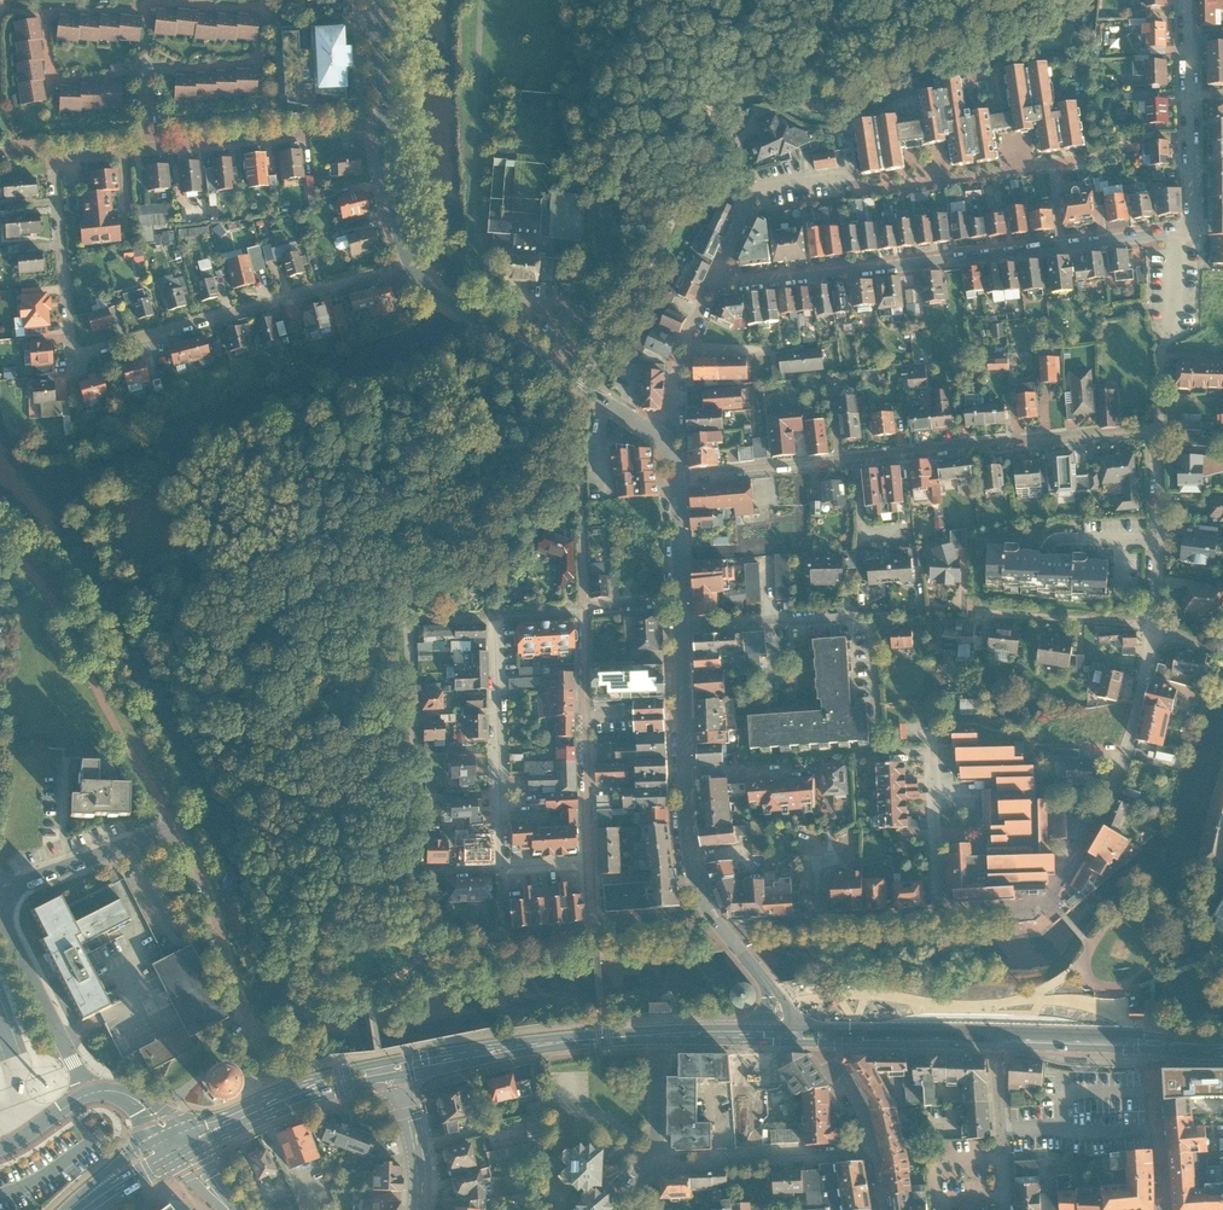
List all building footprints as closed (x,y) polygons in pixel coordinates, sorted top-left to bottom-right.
[(1199,25),(1222,24),(1222,0),(1198,0),(1199,25)] [(177,12),(158,10),(155,36),(174,38),(175,35),(177,12)] [(177,12),(175,35),(195,37),(197,15),(198,13),(177,11),(177,12)] [(197,15),(195,37),(195,40),(216,42),(216,40),(218,18),(197,15)] [(219,15),(218,18),(216,40),(237,42),(237,40),(239,17),(219,15)] [(239,15),(239,17),(237,40),(258,42),(260,17),(239,15)] [(79,43),(79,41),(81,18),(60,16),(58,40),(79,43)] [(99,43),(99,41),(102,18),(81,16),(81,18),(79,41),(99,43)] [(120,41),(122,18),(102,16),(102,18),(99,41),(119,43),(120,41)] [(120,41),(140,44),(142,18),(122,16),(122,18),(120,41)] [(18,44),(41,40),(43,40),(40,20),(15,24),(18,44)] [(1168,23),(1143,23),(1143,35),(1147,35),(1147,48),(1169,47),(1168,23)] [(297,33),(281,33),(283,102),(315,108),(314,93),(346,100),(344,68),(352,68),(351,47),(345,47),(343,26),(310,27),(311,50),(298,50),(297,33)] [(20,64),(42,60),(44,59),(41,40),(18,44),(16,44),(20,64)] [(1208,70),(1222,70),(1222,42),(1208,42),(1208,70)] [(22,84),(43,81),(46,80),(42,60),(20,64),(18,64),(22,84)] [(1135,76),(1145,76),(1145,87),(1168,86),(1168,61),(1134,62),(1135,76)] [(1080,149),(1074,104),(1057,106),(1058,110),(1055,110),(1049,65),(1033,67),(1033,70),(1027,71),(1027,67),(1007,69),(1013,114),(992,117),(992,112),(964,115),(960,83),(939,86),(940,92),(920,94),(923,123),(897,126),(896,117),(855,122),(862,177),(890,173),(891,179),(914,176),(912,158),(902,159),(901,151),(946,145),(949,169),(972,167),(972,160),(976,160),(977,166),(996,163),(993,132),(1012,130),(1012,135),(1028,133),(1028,128),(1036,127),(1039,154),(1056,152),(1055,148),(1060,147),(1061,151),(1080,149)] [(237,95),(257,96),(258,71),(237,70),(237,73),(237,95)] [(1209,85),(1222,85),(1222,70),(1208,70),(1209,85)] [(237,97),(237,95),(237,73),(218,72),(218,75),(217,97),(237,97)] [(217,100),(217,97),(218,75),(197,75),(197,76),(196,99),(217,100)] [(196,102),(196,99),(197,76),(176,76),(176,101),(196,102)] [(23,105),(46,100),(43,81),(22,84),(19,85),(23,105)] [(122,108),(123,83),(103,83),(103,85),(102,107),(122,108)] [(102,110),(102,107),(103,85),(82,85),(82,86),(81,109),(102,110)] [(82,86),(61,86),(61,112),(81,112),(81,109),(82,86)] [(523,91),(523,102),(561,102),(561,92),(523,91)] [(1130,102),(1147,101),(1147,92),(1130,93),(1130,102)] [(1170,124),(1169,100),(1147,101),(1148,124),(1170,124)] [(1207,117),(1209,117),(1209,120),(1222,120),(1222,103),(1210,103),(1209,105),(1207,105),(1207,117)] [(776,116),(758,123),(762,132),(764,136),(747,143),(756,164),(777,155),(778,158),(793,151),(798,149),(788,126),(781,129),(776,116)] [(1209,145),(1222,144),(1222,120),(1209,120),(1209,145)] [(1171,164),(1170,143),(1144,144),(1144,155),(1151,155),(1151,165),(1171,164)] [(1209,164),(1222,163),(1222,144),(1209,145),(1209,164)] [(304,178),(301,150),(278,153),(282,181),(304,178)] [(361,174),(358,152),(335,156),(338,177),(361,174)] [(835,152),(813,156),(815,170),(838,166),(835,152)] [(269,186),(265,153),(244,155),(248,189),(269,186)] [(233,189),(230,158),(211,159),(214,191),(233,189)] [(202,192),(198,161),(177,163),(180,195),(202,192)] [(1209,199),(1222,198),(1222,163),(1209,164),(1209,171),(1209,199)] [(170,189),(167,164),(145,166),(147,192),(170,189)] [(119,190),(118,170),(88,173),(90,193),(81,194),(82,217),(78,217),(80,246),(120,241),(117,213),(112,214),(110,190),(119,190)] [(38,196),(37,178),(3,180),(4,198),(38,196)] [(981,186),(966,187),(967,197),(982,196),(981,186)] [(1181,189),(1157,191),(1158,215),(1183,213),(1181,189)] [(1105,190),(1094,192),(1096,207),(1107,206),(1106,197),(1105,190)] [(369,213),(364,192),(337,199),(343,220),(369,213)] [(1061,195),(1065,226),(1098,223),(1096,207),(1094,192),(1061,195)] [(582,242),(584,197),(553,196),(532,195),(531,217),(490,214),(489,236),(506,237),(504,256),(498,256),(496,283),(510,284),(522,285),(531,286),(533,261),(567,263),(569,241),(582,242)] [(1128,195),(1106,197),(1107,206),(1109,222),(1130,220),(1128,195)] [(1152,195),(1134,197),(1136,219),(1154,217),(1152,195)] [(1209,224),(1222,225),(1222,198),(1209,199),(1209,224)] [(167,224),(166,204),(137,206),(139,226),(167,224)] [(724,238),(734,213),(719,206),(708,231),(724,238)] [(1014,234),(1028,233),(1025,206),(1011,208),(1014,234)] [(1033,232),(1054,229),(1052,210),(1031,212),(1033,232)] [(955,242),(971,240),(969,221),(968,211),(952,212),(955,242)] [(42,236),(40,214),(6,217),(7,239),(42,236)] [(932,244),(948,243),(945,215),(930,216),(930,218),(932,244)] [(989,237),(1007,235),(1005,215),(987,216),(989,237)] [(918,246),(932,244),(930,218),(916,220),(918,246)] [(898,248),(914,246),(911,219),(895,221),(896,227),(898,248)] [(969,221),(971,240),(986,238),(984,219),(969,221)] [(738,268),(770,265),(766,225),(756,220),(735,262),(738,268)] [(862,252),(878,251),(875,224),(859,225),(862,252)] [(846,254),(862,252),(859,225),(843,227),(846,254)] [(827,257),(843,255),(840,227),(824,228),(827,257)] [(898,248),(896,227),(880,229),(883,250),(898,248)] [(810,259),(825,257),(822,229),(807,230),(810,259)] [(379,250),(373,230),(345,237),(336,240),(333,244),(335,248),(340,251),(348,248),(351,258),(379,250)] [(713,263),(724,238),(708,231),(697,256),(713,263)] [(162,232),(162,244),(175,244),(175,232),(162,232)] [(789,262),(806,260),(803,232),(786,233),(789,262)] [(772,263),(789,262),(786,233),(769,235),(772,263)] [(1211,264),(1213,264),(1222,264),(1222,236),(1213,236),(1211,264)] [(287,278),(304,273),(302,267),(308,265),(305,257),(300,259),(295,243),(270,250),(269,244),(262,246),(266,263),(282,259),(287,278)] [(1135,280),(1134,270),(1130,271),(1127,250),(1111,252),(1114,274),(1116,274),(1117,282),(1135,280)] [(45,272),(43,252),(18,254),(20,274),(45,272)] [(1079,283),(1111,278),(1107,253),(1085,256),(1087,266),(1077,268),(1079,283)] [(255,283),(248,256),(226,261),(233,288),(255,283)] [(1048,259),(1053,294),(1075,291),(1071,256),(1048,259)] [(701,288),(709,267),(693,260),(684,281),(701,288)] [(1046,291),(1042,261),(1021,264),(1024,290),(1024,294),(1046,291)] [(1024,290),(1021,264),(1003,266),(1006,293),(1024,290)] [(1006,293),(1003,266),(983,268),(986,291),(986,294),(1006,293)] [(986,291),(983,268),(965,270),(968,293),(986,291)] [(943,272),(917,274),(918,292),(925,291),(926,305),(950,303),(948,285),(945,285),(943,272)] [(158,279),(167,311),(186,306),(183,296),(188,295),(182,277),(172,279),(171,276),(158,279)] [(217,297),(212,278),(194,283),(199,302),(217,297)] [(878,309),(903,307),(900,278),(876,280),(878,309)] [(701,288),(684,281),(678,296),(694,303),(701,288)] [(875,305),(872,281),(850,284),(853,308),(875,305)] [(386,285),(348,294),(353,313),(368,309),(370,317),(393,312),(390,302),(400,299),(397,286),(387,289),(386,285)] [(849,306),(847,285),(831,286),(833,307),(849,306)] [(834,315),(833,307),(831,286),(813,288),(817,317),(834,315)] [(137,320),(153,315),(146,293),(144,294),(142,289),(122,295),(125,305),(132,303),(137,320)] [(812,312),(809,289),(794,291),(797,314),(812,312)] [(797,314),(794,291),(778,293),(781,316),(797,314)] [(50,326),(49,293),(20,295),(21,308),(23,329),(24,329),(47,327),(50,326)] [(777,324),(774,294),(760,295),(763,326),(777,324)] [(763,326),(760,295),(744,297),(747,327),(763,326)] [(744,321),(741,297),(718,300),(709,316),(734,327),(736,321),(744,321)] [(335,305),(340,326),(350,323),(345,303),(335,305)] [(330,329),(323,304),(300,309),(307,335),(330,329)] [(112,326),(106,309),(86,315),(92,332),(112,326)] [(689,319),(670,311),(665,325),(683,332),(689,319)] [(272,318),(254,323),(261,346),(279,340),(272,318)] [(1004,337),(1002,324),(992,325),(994,338),(1004,337)] [(47,327),(24,329),(25,338),(48,336),(47,327)] [(244,327),(223,332),(228,353),(249,348),(244,327)] [(659,330),(651,347),(674,358),(682,341),(659,330)] [(210,358),(204,337),(187,342),(193,363),(210,358)] [(54,365),(52,342),(30,344),(32,367),(35,367),(52,366),(54,365)] [(193,363),(187,342),(169,347),(175,367),(193,363)] [(825,371),(823,349),(781,353),(783,375),(825,371)] [(749,380),(748,358),(693,360),(694,382),(749,380)] [(1060,359),(1040,360),(1042,385),(1058,384),(1058,371),(1061,371),(1060,359)] [(1009,360),(988,361),(989,371),(1009,370),(1009,360)] [(121,367),(126,388),(148,382),(142,361),(121,367)] [(1177,363),(1177,388),(1222,388),(1222,363),(1177,363)] [(53,374),(52,366),(35,367),(36,375),(53,374)] [(926,368),(902,369),(903,380),(912,379),(912,388),(927,387),(926,368)] [(640,372),(640,412),(663,412),(662,372),(640,372)] [(1098,413),(1094,372),(1070,374),(1073,404),(1074,415),(1098,413)] [(77,385),(83,404),(106,397),(100,377),(77,385)] [(56,384),(33,385),(35,405),(41,405),(42,419),(64,416),(63,403),(58,404),(56,384)] [(1017,386),(1019,420),(1039,419),(1037,385),(1017,386)] [(743,409),(742,388),(703,391),(704,412),(743,409)] [(932,414),(934,432),(956,431),(954,415),(953,415),(951,392),(936,393),(937,413),(932,414)] [(1119,392),(1099,392),(1101,430),(1118,430),(1117,417),(1121,417),(1119,392)] [(838,393),(831,393),(833,420),(842,420),(844,444),(861,443),(857,398),(839,399),(838,393)] [(969,427),(987,425),(985,406),(981,407),(981,396),(967,397),(969,427)] [(985,406),(987,425),(1007,424),(1006,405),(985,406)] [(768,412),(771,459),(796,458),(794,433),(803,433),(802,410),(768,412)] [(686,433),(721,431),(720,413),(684,415),(686,433)] [(897,437),(895,414),(871,416),(873,438),(897,437)] [(911,434),(934,432),(932,414),(910,415),(911,434)] [(827,455),(825,422),(807,423),(810,456),(827,455)] [(1201,422),(1179,422),(1179,430),(1201,430),(1201,422)] [(686,438),(687,454),(713,452),(713,446),(723,445),(722,435),(686,438)] [(767,459),(766,439),(753,440),(753,447),(739,448),(740,461),(767,459)] [(617,451),(612,452),(613,459),(614,465),(615,471),(615,470),(616,476),(617,482),(618,488),(619,494),(619,498),(623,498),(658,496),(658,490),(657,484),(656,478),(655,473),(654,467),(653,461),(652,455),(651,449),(635,450),(635,448),(623,445),(617,447),(617,451)] [(687,454),(689,470),(717,467),(716,452),(713,452),(687,454)] [(1054,478),(1048,478),(1048,482),(1049,496),(1090,494),(1090,476),(1077,477),(1076,454),(1053,455),(1054,478)] [(1136,455),(1101,458),(1103,486),(1124,485),(1125,496),(1123,496),(1124,513),(1140,511),(1136,455)] [(972,457),(938,460),(940,482),(974,479),(972,457)] [(1202,493),(1202,457),(1175,458),(1175,493),(1202,493)] [(1023,460),(1015,460),(1016,473),(1017,486),(1017,490),(1042,489),(1042,483),(1041,463),(1023,464),(1023,460)] [(931,461),(910,462),(913,491),(934,490),(933,483),(931,461)] [(878,469),(861,471),(865,509),(872,509),(873,516),(898,515),(897,507),(904,507),(900,467),(884,469),(885,482),(879,482),(878,469)] [(1003,467),(982,468),(984,493),(1005,492),(1003,467)] [(1098,475),(1090,476),(1090,494),(1099,494),(1098,475)] [(933,483),(934,490),(935,505),(942,505),(940,482),(933,483)] [(717,511),(734,510),(734,517),(753,516),(752,483),(716,485),(716,488),(717,511)] [(844,483),(820,485),(822,509),(846,507),(844,483)] [(716,488),(691,490),(693,512),(713,512),(717,511),(716,488)] [(1209,520),(1220,520),(1220,524),(1222,524),(1222,501),(1209,501),(1209,520)] [(820,503),(811,503),(812,517),(821,516),(820,503)] [(713,512),(693,512),(693,530),(701,529),(701,525),(714,525),(713,512)] [(944,516),(935,517),(936,529),(945,528),(944,516)] [(574,538),(544,527),(536,550),(558,557),(557,575),(573,576),(574,538)] [(951,533),(951,542),(955,551),(967,550),(967,530),(951,533)] [(1212,565),(1215,537),(1182,534),(1179,562),(1212,565)] [(951,542),(931,550),(933,557),(932,557),(931,584),(937,584),(937,587),(956,588),(956,585),(961,585),(961,558),(958,558),(955,551),(951,542)] [(1094,593),(1108,593),(1108,563),(1101,563),(1101,560),(1090,560),(1088,559),(1040,557),(1040,553),(1033,553),(1033,551),(1020,551),(1019,548),(1018,546),(1016,545),(1006,545),(1006,548),(988,548),(988,582),(1022,584),(1022,587),(1033,588),(1033,584),(1039,584),(1039,588),(1048,588),(1048,590),(1059,591),(1059,589),(1074,589),(1074,597),(1094,597),(1094,593)] [(923,567),(922,548),(913,548),(914,567),(923,567)] [(841,553),(841,556),(841,570),(856,569),(855,552),(841,553)] [(867,552),(855,552),(856,569),(856,573),(865,572),(864,558),(867,558),(867,552)] [(775,556),(776,602),(790,602),(789,556),(775,556)] [(810,557),(811,588),(842,587),(841,570),(841,556),(833,557),(833,559),(824,559),(824,557),(810,557)] [(912,560),(890,561),(891,585),(900,584),(900,586),(913,585),(912,560)] [(602,561),(591,561),(591,569),(602,568),(602,561)] [(692,562),(694,595),(717,594),(722,594),(728,594),(727,582),(734,582),(734,568),(727,568),(727,562),(723,562),(723,561),(692,562)] [(890,561),(869,562),(871,588),(882,587),(882,585),(891,585),(890,561)] [(760,605),(758,565),(745,566),(746,593),(747,602),(747,605),(760,605)] [(607,573),(591,574),(593,597),(609,596),(607,573)] [(1190,586),(1186,611),(1219,616),(1222,591),(1190,586)] [(746,593),(728,594),(722,594),(723,603),(747,602),(746,593)] [(717,594),(694,595),(694,619),(718,618),(717,594)] [(624,640),(625,641),(630,641),(631,663),(631,665),(652,665),(652,651),(664,651),(664,637),(663,622),(662,613),(624,617),(624,640)] [(519,626),(516,627),(517,653),(521,653),(521,656),(570,654),(570,650),(573,650),(571,623),(568,624),(568,620),(547,622),(547,623),(540,623),(540,622),(519,623),(519,626)] [(976,624),(946,624),(946,650),(958,650),(958,656),(972,656),(972,650),(975,650),(975,633),(976,624)] [(454,626),(454,639),(463,638),(473,638),(474,638),(486,638),(485,625),(454,626)] [(423,626),(423,636),(453,634),(453,626),(423,626)] [(992,651),(993,626),(986,626),(984,651),(992,651)] [(1023,629),(993,626),(992,651),(1021,653),(1023,629)] [(912,629),(891,630),(892,649),(914,648),(912,629)] [(735,651),(730,651),(731,669),(761,668),(760,656),(766,655),(765,630),(735,631),(735,651)] [(694,632),(695,652),(720,652),(730,651),(735,651),(735,631),(694,632)] [(1074,636),(1043,632),(1038,663),(1070,667),(1074,636)] [(1137,633),(1099,633),(1099,641),(1116,641),(1116,646),(1124,646),(1124,654),(1137,654),(1137,633)] [(473,638),(473,652),(486,652),(486,638),(474,638),(473,638)] [(823,712),(749,717),(751,746),(751,750),(752,750),(752,749),(761,749),(761,754),(772,754),(771,748),(781,747),(781,752),(791,752),(791,747),(800,746),(801,751),(811,750),(811,745),(820,745),(820,750),(831,749),(830,744),(840,743),(840,748),(851,748),(850,742),(860,742),(860,747),(870,746),(867,704),(856,704),(856,709),(851,709),(846,638),(808,641),(809,651),(815,651),(815,660),(810,660),(811,671),(816,670),(817,680),(811,680),(812,690),(817,689),(818,699),(817,700),(817,701),(822,700),(823,712)] [(1175,666),(1173,672),(1205,678),(1210,653),(1178,647),(1175,666)] [(433,651),(423,651),(423,659),(433,659),(433,651)] [(453,652),(453,666),(455,690),(486,688),(486,652),(473,652),(453,652)] [(695,652),(695,669),(721,668),(720,652),(695,652)] [(1172,679),(1173,672),(1175,666),(1159,662),(1156,676),(1172,679)] [(631,665),(594,666),(596,701),(664,699),(664,691),(663,671),(663,664),(652,665),(631,665)] [(721,668),(695,669),(695,695),(724,695),(723,668),(721,668)] [(1122,687),(1125,673),(1105,669),(1102,683),(1122,687)] [(573,688),(573,671),(552,671),(552,688),(573,688)] [(540,677),(510,678),(510,688),(540,687),(540,677)] [(1119,702),(1122,687),(1102,683),(1099,698),(1119,702)] [(1150,683),(1145,706),(1173,712),(1174,709),(1176,710),(1180,690),(1150,683)] [(573,688),(552,688),(552,691),(537,692),(538,715),(555,714),(573,714),(573,688)] [(444,709),(443,689),(442,689),(425,689),(423,689),(424,709),(444,709)] [(483,692),(467,692),(467,708),(483,707),(483,692)] [(960,700),(960,714),(983,714),(983,699),(960,700)] [(634,728),(634,733),(637,733),(647,733),(647,726),(654,726),(654,733),(666,732),(666,731),(666,700),(634,701),(634,708),(634,714),(634,722),(634,728)] [(696,702),(697,734),(720,732),(720,716),(720,700),(696,702)] [(1165,746),(1173,712),(1145,706),(1137,739),(1165,746)] [(456,712),(444,712),(444,720),(456,720),(456,712)] [(573,737),(573,714),(555,714),(556,737),(573,737)] [(467,717),(467,738),(487,738),(487,715),(479,715),(467,716),(467,717)] [(1126,730),(1126,717),(1099,717),(1099,730),(1126,730)] [(445,723),(425,723),(426,740),(445,739),(445,723)] [(907,724),(896,724),(896,739),(907,738),(907,724)] [(697,734),(697,744),(722,744),(726,743),(725,731),(720,732),(697,734)] [(637,743),(638,759),(639,759),(667,758),(666,732),(654,733),(647,733),(637,733),(637,743)] [(981,733),(956,734),(957,748),(959,748),(959,767),(964,767),(964,778),(979,778),(979,785),(986,785),(987,827),(995,827),(995,846),(990,846),(990,856),(972,856),(972,842),(953,843),(953,855),(947,855),(948,890),(956,890),(956,901),(1017,900),(1017,891),(1029,891),(1029,894),(1034,894),(1039,894),(1039,891),(1047,891),(1047,883),(1050,883),(1050,875),(1057,874),(1057,852),(1053,852),(1053,838),(1063,838),(1063,841),(1073,841),(1072,808),(1051,809),(1051,797),(1045,797),(1038,798),(1037,764),(1028,764),(1028,754),(1028,743),(1017,743),(1017,748),(982,749),(981,733)] [(697,744),(698,766),(724,765),(722,744),(697,744)] [(557,745),(558,760),(575,760),(574,745),(557,745)] [(1080,749),(1052,748),(1051,757),(1080,757),(1080,749)] [(448,763),(449,773),(451,773),(452,778),(460,777),(473,776),(474,776),(473,757),(451,758),(451,763),(448,763)] [(1068,784),(1095,784),(1096,759),(1068,758),(1068,784)] [(575,760),(558,760),(525,761),(525,770),(558,770),(558,773),(529,773),(529,785),(558,785),(558,795),(576,794),(575,760)] [(636,762),(637,776),(667,776),(668,776),(667,761),(636,762)] [(906,762),(885,762),(886,776),(906,775),(906,762)] [(596,764),(597,784),(629,782),(629,770),(628,763),(596,764)] [(1205,827),(1198,865),(1222,869),(1222,765),(1205,827)] [(82,799),(72,799),(72,820),(131,820),(132,788),(107,788),(100,788),(100,766),(82,766),(82,799)] [(845,766),(823,768),(824,795),(837,794),(837,791),(846,791),(847,794),(845,766)] [(906,775),(886,776),(886,789),(919,788),(918,781),(906,781),(906,775)] [(637,776),(637,792),(667,791),(668,791),(668,790),(668,776),(667,776),(637,776)] [(867,777),(857,777),(858,785),(867,784),(867,777)] [(441,793),(440,778),(426,779),(426,793),(441,793)] [(750,801),(750,807),(752,807),(751,803),(757,803),(757,806),(764,806),(764,810),(765,810),(765,808),(771,807),(771,809),(774,812),(780,811),(783,808),(783,807),(789,807),(790,810),(806,808),(805,805),(814,804),(814,807),(812,807),(815,807),(815,779),(796,781),(795,778),(795,779),(776,780),(749,783),(750,801)] [(699,790),(699,804),(726,802),(730,802),(729,797),(728,784),(728,779),(698,781),(699,790)] [(749,782),(728,784),(729,797),(750,796),(749,782)] [(919,788),(886,789),(887,803),(907,802),(907,795),(919,794),(919,788)] [(624,790),(624,808),(636,808),(636,805),(645,805),(648,803),(648,808),(669,807),(668,791),(667,791),(637,792),(633,789),(624,790)] [(564,810),(576,809),(576,794),(558,795),(551,795),(551,810),(564,810)] [(601,796),(603,825),(617,824),(617,816),(625,815),(625,809),(617,809),(616,795),(601,796)] [(446,803),(447,813),(451,813),(451,818),(470,817),(477,817),(476,799),(467,800),(450,800),(450,803),(446,803)] [(1110,813),(1104,827),(1121,835),(1133,806),(1116,800),(1110,813)] [(700,811),(699,811),(701,829),(729,827),(726,802),(699,804),(700,811)] [(907,802),(887,803),(887,815),(908,814),(907,802)] [(641,808),(642,827),(645,826),(670,825),(669,807),(648,808),(641,808)] [(511,822),(512,850),(532,849),(532,855),(538,855),(538,856),(545,855),(545,856),(562,855),(562,854),(567,854),(567,853),(574,853),(574,846),(576,846),(575,827),(576,827),(574,810),(560,810),(561,828),(530,829),(529,829),(529,831),(518,832),(518,822),(511,822)] [(908,814),(887,815),(888,827),(922,826),(921,818),(912,819),(912,816),(908,816),(908,814)] [(670,825),(645,826),(645,829),(646,828),(647,838),(646,838),(649,862),(650,862),(651,870),(653,870),(676,869),(670,825)] [(701,829),(700,829),(702,847),(704,847),(738,843),(735,827),(734,827),(733,827),(729,827),(701,829)] [(1085,860),(1071,885),(1072,886),(1083,892),(1090,880),(1095,882),(1099,875),(1103,877),(1110,866),(1113,867),(1117,860),(1120,862),(1131,840),(1121,835),(1104,827),(1085,860)] [(601,829),(604,875),(625,874),(623,828),(601,829)] [(765,854),(765,833),(752,833),(753,854),(765,854)] [(427,841),(427,863),(448,863),(448,847),(448,841),(440,841),(427,841)] [(735,861),(706,864),(712,881),(735,877),(732,870),(737,868),(735,861)] [(636,887),(605,889),(606,912),(638,909),(681,906),(681,902),(678,887),(676,869),(653,870),(654,882),(655,885),(636,887)] [(864,908),(863,877),(863,869),(850,870),(832,870),(832,908),(864,908)] [(864,908),(880,908),(896,907),(895,882),(895,869),(883,870),(883,876),(863,877),(864,908)] [(774,871),(764,871),(764,873),(764,880),(767,916),(794,914),(793,904),(792,892),(791,884),(790,877),(779,878),(780,882),(774,882),(774,871)] [(491,877),(445,880),(446,896),(456,895),(456,899),(468,898),(468,901),(492,899),(491,877)] [(736,877),(713,884),(721,905),(723,912),(729,917),(732,916),(767,916),(764,880),(747,881),(737,881),(736,877)] [(924,881),(895,882),(896,907),(925,906),(925,888),(924,881)] [(560,895),(547,896),(550,925),(583,922),(582,906),(581,893),(569,894),(568,882),(558,883),(560,895)] [(550,925),(547,896),(534,897),(533,885),(524,886),(525,898),(511,899),(513,928),(550,925)] [(933,888),(925,888),(925,906),(934,906),(933,888)] [(49,936),(44,938),(83,1016),(97,1008),(110,1002),(80,941),(130,916),(121,897),(75,920),(67,906),(62,894),(35,907),(49,936)] [(166,958),(153,964),(184,1029),(140,1051),(149,1070),(193,1048),(188,1037),(220,1022),(228,1018),(193,945),(166,958)] [(209,945),(201,948),(204,955),(212,952),(209,945)] [(736,986),(733,990),(732,994),(732,998),(733,1003),(736,1006),(740,1009),(745,1010),(750,1009),(754,1007),(757,1003),(759,999),(759,994),(757,990),(755,987),(752,984),(747,983),(740,984),(736,986)] [(673,1002),(651,1002),(651,1013),(673,1012),(673,1002)] [(1142,1011),(1130,1011),(1130,1020),(1145,1020),(1145,1011),(1142,1011)] [(878,1072),(869,1055),(849,1054),(845,1064),(871,1111),(898,1108),(878,1072)] [(683,1077),(700,1079),(704,1079),(723,1079),(723,1082),(733,1082),(732,1056),(683,1055),(683,1077)] [(890,1055),(869,1055),(878,1072),(908,1071),(907,1055),(890,1055)] [(800,1097),(805,1094),(834,1093),(811,1056),(783,1056),(783,1071),(800,1097)] [(950,1086),(951,1059),(920,1059),(920,1069),(917,1069),(917,1085),(925,1085),(925,1088),(928,1091),(927,1107),(938,1107),(937,1086),(950,1086)] [(990,1060),(951,1059),(950,1086),(966,1086),(966,1106),(991,1105),(990,1060)] [(1045,1063),(1013,1061),(1012,1088),(1046,1087),(1045,1063)] [(223,1067),(220,1066),(217,1066),(214,1066),(211,1067),(208,1068),(206,1070),(204,1072),(202,1075),(201,1078),(200,1081),(200,1084),(200,1087),(201,1090),(203,1093),(205,1095),(207,1097),(209,1099),(212,1100),(215,1101),(218,1101),(221,1101),(224,1100),(227,1099),(229,1097),(231,1095),(233,1093),(234,1090),(235,1087),(235,1084),(235,1081),(235,1079),(234,1076),(232,1073),(230,1071),(228,1069),(226,1068),(223,1067)] [(1163,1070),(1166,1103),(1193,1103),(1222,1102),(1222,1069),(1163,1070)] [(515,1083),(513,1073),(486,1080),(492,1103),(532,1095),(529,1080),(515,1083)] [(700,1079),(683,1077),(670,1077),(670,1136),(674,1136),(675,1142),(675,1149),(679,1149),(679,1151),(713,1150),(714,1131),(714,1124),(699,1124),(700,1079)] [(475,1117),(468,1084),(436,1092),(446,1135),(459,1132),(457,1121),(475,1117)] [(834,1093),(805,1094),(806,1129),(807,1145),(836,1144),(834,1093)] [(545,1156),(543,1103),(526,1104),(528,1144),(487,1153),(490,1167),(545,1156)] [(1168,1123),(1195,1121),(1193,1103),(1166,1103),(1168,1123)] [(992,1140),(991,1105),(966,1106),(968,1141),(992,1140)] [(898,1108),(871,1111),(883,1165),(885,1176),(911,1173),(910,1162),(898,1108)] [(346,1151),(355,1128),(331,1119),(322,1141),(346,1151)] [(1207,1156),(1205,1129),(1197,1130),(1195,1121),(1168,1123),(1171,1159),(1196,1157),(1207,1156)] [(319,1158),(306,1124),(276,1135),(289,1169),(319,1158)] [(346,1151),(368,1158),(387,1152),(386,1147),(384,1144),(382,1141),(379,1138),(377,1136),(355,1128),(346,1151)] [(801,1142),(801,1129),(770,1130),(771,1143),(801,1142)] [(477,1166),(472,1143),(444,1149),(450,1172),(477,1166)] [(573,1168),(609,1168),(610,1151),(602,1152),(596,1146),(591,1150),(586,1144),(580,1152),(572,1152),(563,1159),(573,1168)] [(266,1149),(246,1158),(257,1180),(277,1171),(266,1149)] [(1131,1176),(1153,1174),(1152,1152),(1114,1153),(1114,1176),(1131,1176)] [(1171,1159),(1173,1192),(1199,1191),(1196,1157),(1171,1159)] [(1210,1191),(1211,1209),(1222,1209),(1222,1159),(1209,1159),(1210,1191)] [(383,1165),(375,1165),(375,1172),(368,1172),(368,1188),(374,1188),(374,1191),(399,1192),(400,1166),(393,1166),(393,1162),(383,1162),(383,1165)] [(869,1162),(824,1164),(824,1170),(810,1171),(811,1194),(811,1209),(871,1209),(869,1162)] [(1017,1164),(1018,1186),(1042,1185),(1041,1162),(1017,1164)] [(609,1168),(573,1168),(561,1178),(568,1185),(577,1186),(587,1196),(586,1202),(579,1209),(618,1209),(619,1209),(614,1203),(614,1196),(614,1194),(606,1194),(600,1188),(608,1188),(609,1174),(609,1168)] [(470,1201),(487,1202),(484,1191),(486,1191),(481,1169),(451,1176),(456,1198),(469,1195),(470,1201)] [(693,1174),(694,1189),(715,1189),(715,1201),(732,1201),(732,1170),(693,1170),(693,1174)] [(811,1194),(810,1171),(775,1172),(776,1195),(811,1194)] [(911,1173),(885,1176),(887,1196),(910,1193),(913,1193),(911,1173)] [(694,1189),(693,1174),(663,1174),(663,1199),(694,1199),(694,1189)] [(1107,1209),(1155,1209),(1153,1174),(1131,1176),(1131,1191),(1107,1191),(1107,1209)] [(1061,1209),(1107,1209),(1107,1191),(1073,1191),(1072,1176),(1059,1176),(1060,1193),(1061,1209)] [(1043,1194),(1042,1185),(1018,1186),(1019,1209),(1043,1209),(1043,1194)] [(359,1200),(363,1200),(373,1201),(374,1192),(359,1191),(359,1200)] [(1210,1191),(1199,1191),(1173,1192),(1174,1209),(1211,1209),(1210,1191)] [(887,1196),(889,1209),(929,1209),(928,1205),(912,1206),(910,1193),(887,1196)] [(1060,1193),(1043,1194),(1043,1209),(1061,1209),(1060,1193)] [(362,1209),(400,1209),(400,1203),(373,1201),(363,1200),(362,1209)] [(487,1202),(470,1201),(470,1209),(486,1209),(487,1202)] [(738,1206),(738,1201),(726,1201),(727,1209),(723,1209),(738,1209),(738,1206)]
